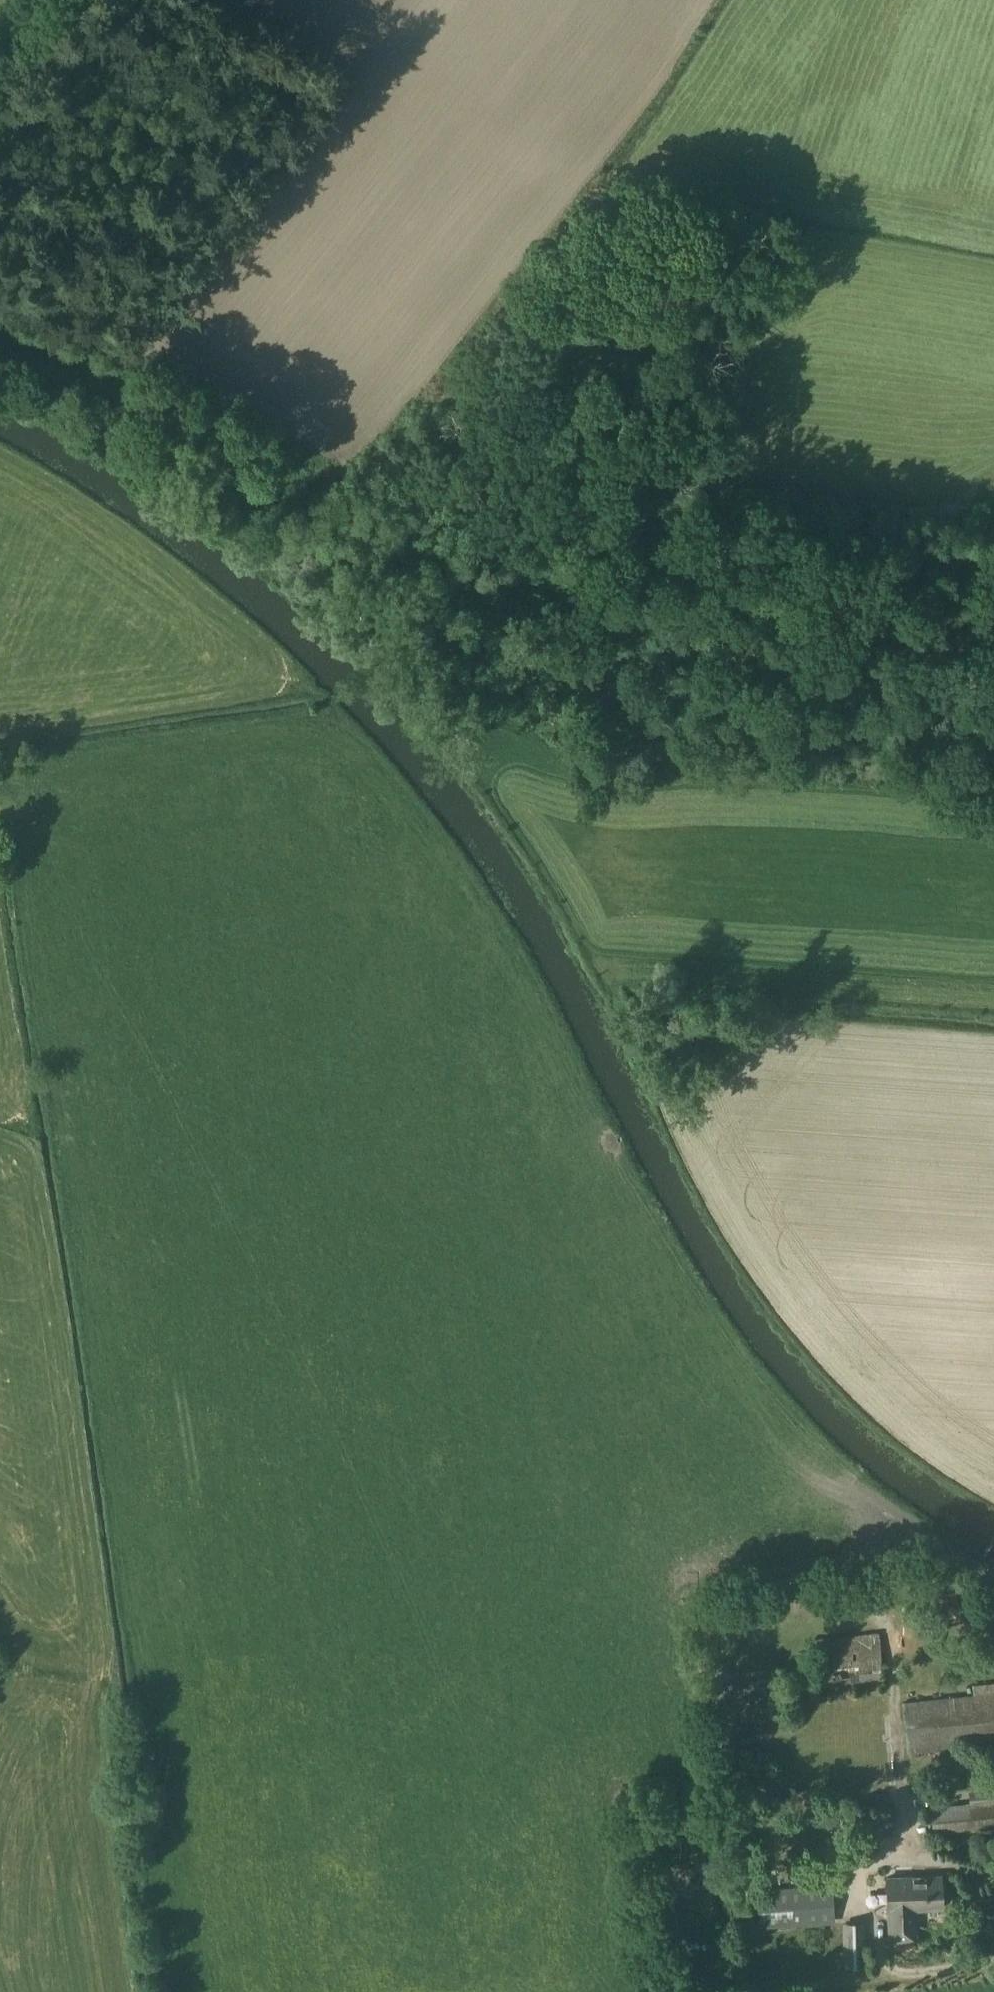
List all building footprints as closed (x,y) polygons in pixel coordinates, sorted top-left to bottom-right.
[(884,1680),(880,1640),(811,1647),(816,1687),(884,1680)] [(902,1701),(907,1752),(993,1744),(993,1692),(902,1701)] [(974,1789),(975,1801),(930,1806),(932,1833),(993,1827),(993,1786),(974,1789)] [(691,1991),(682,1907),(734,1900),(735,1909),(740,1909),(743,1935),(759,1934),(759,1927),(832,1922),(829,1884),(758,1889),(755,1843),(730,1844),(731,1849),(711,1851),(708,1821),(650,1827),(657,1902),(650,1903),(658,1991),(688,1991),(691,1991)] [(942,1907),(941,1875),(886,1877),(887,1910),(888,1910),(890,1940),(915,1939),(914,1909),(942,1907)] [(864,1924),(843,1925),(844,1966),(865,1964),(864,1924)]
